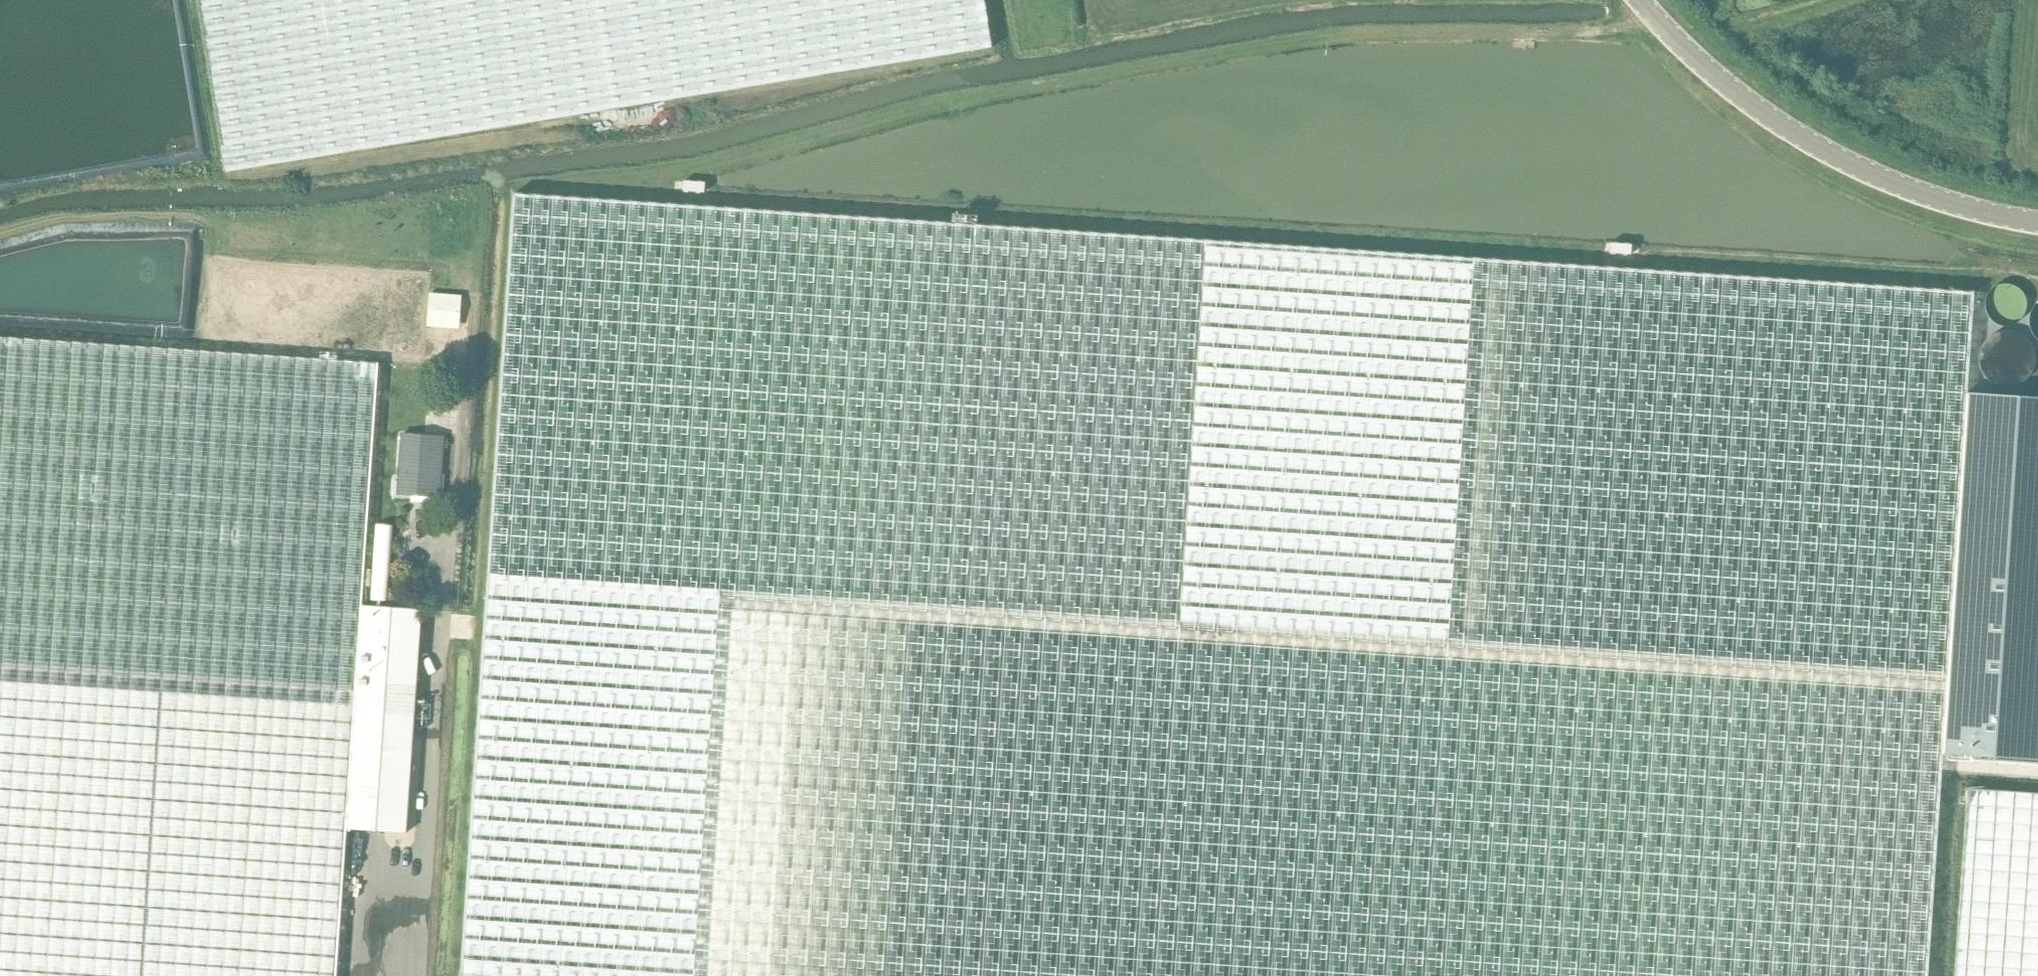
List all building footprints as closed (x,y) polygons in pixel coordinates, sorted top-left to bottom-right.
[(225,172),(378,147),(525,123),(992,48),(985,0),(197,0),(225,172)] [(684,181),(683,191),(704,192),(705,182),(684,181)] [(461,975),(475,975),(1927,975),(1942,756),(1942,754),(2037,761),(2037,397),(1966,392),(1973,292),(513,194),(461,975)] [(1609,249),(1609,253),(1631,255),(1631,251),(1632,245),(1610,243),(1609,249)] [(430,293),(427,326),(459,329),(462,296),(430,293)] [(347,829),(407,833),(422,610),(362,605),(379,364),(0,338),(0,975),(337,975),(347,829)] [(442,437),(402,434),(398,493),(437,496),(442,437)] [(1967,789),(1956,955),(1954,975),(2037,975),(2037,794),(1967,789)]
